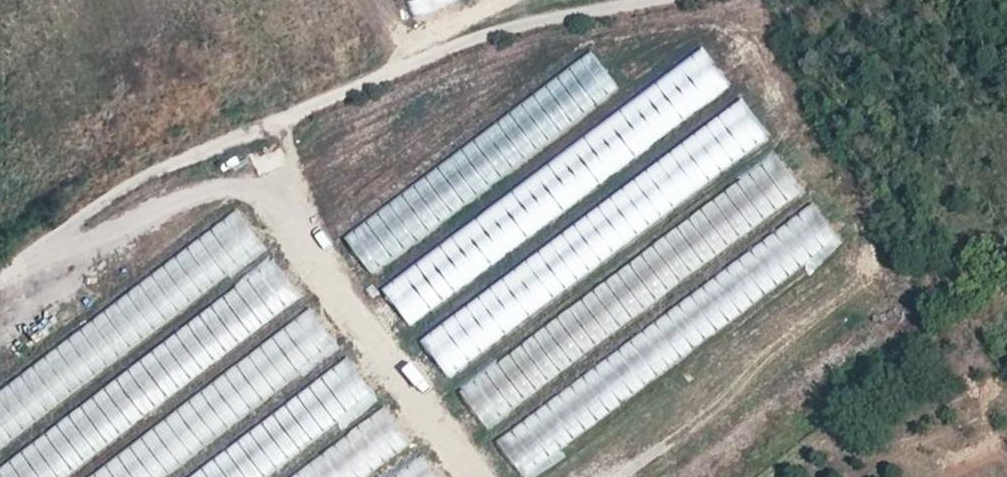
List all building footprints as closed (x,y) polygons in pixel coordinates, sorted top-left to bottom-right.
[(415,16),(455,2),(454,0),(407,0),(415,16)] [(700,44),(382,285),(415,329),(735,90),(700,44)] [(590,50),(341,234),(373,276),(620,89),(590,50)] [(738,95),(420,336),(452,380),(773,140),(738,95)] [(773,149),(455,390),(488,434),(808,194),(773,149)] [(498,440),(525,476),(540,476),(851,245),(815,200),(498,440)] [(0,383),(0,452),(269,250),(234,205),(0,383)] [(0,463),(0,476),(74,476),(308,301),(273,256),(0,463)] [(86,476),(179,476),(350,349),(315,304),(86,476)] [(191,476),(284,476),(387,400),(352,354),(191,476)] [(294,476),(380,476),(420,446),(389,405),(294,476)] [(391,476),(438,476),(420,455),(391,476)]
